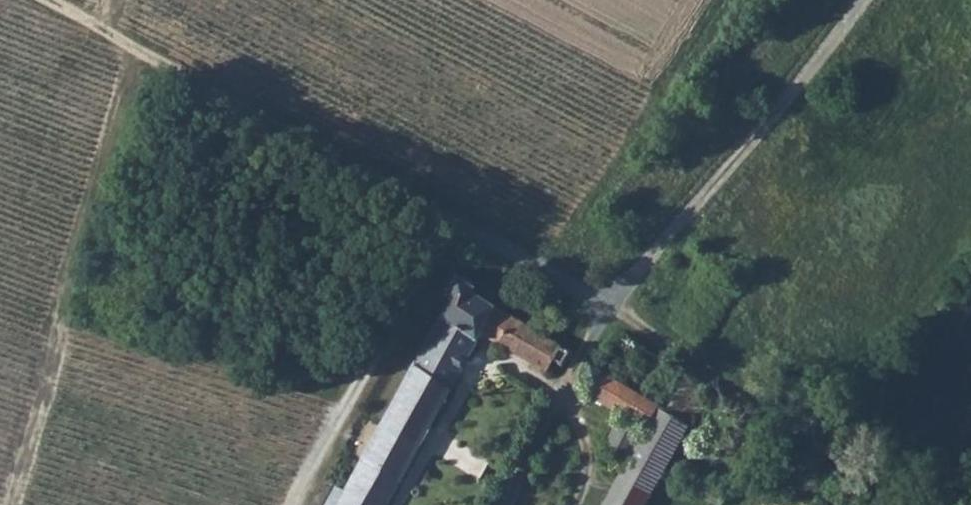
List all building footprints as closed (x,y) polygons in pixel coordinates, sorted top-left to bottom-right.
[(452,297),(413,369),(451,389),(482,334),(498,344),(511,318),(472,294),(476,289),(457,278),(448,293),(452,297)] [(537,303),(523,324),(560,347),(574,323),(537,303)] [(511,318),(498,344),(547,372),(554,361),(563,363),(570,353),(560,347),(523,324),(511,318)] [(625,336),(604,370),(668,409),(682,388),(688,376),(625,336)] [(643,436),(616,421),(604,445),(628,462),(625,468),(655,486),(687,426),(666,413),(592,367),(586,377),(593,383),(587,393),(621,412),(647,427),(643,436)] [(340,504),(387,504),(451,389),(413,369),(340,504)] [(625,468),(616,486),(646,503),(655,486),(625,468)] [(606,504),(645,504),(646,503),(616,486),(606,504)]
